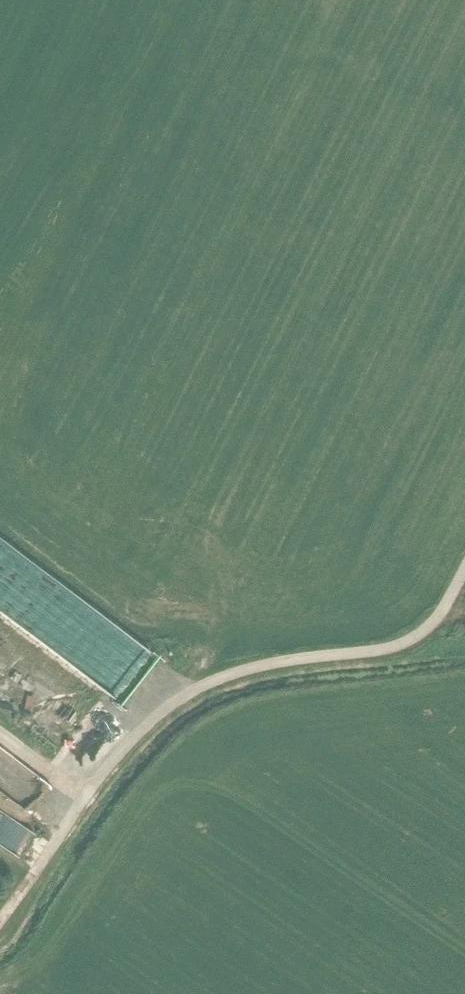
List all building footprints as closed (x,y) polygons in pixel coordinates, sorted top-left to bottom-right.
[(36,829),(0,814),(0,841),(26,852),(36,829)]
